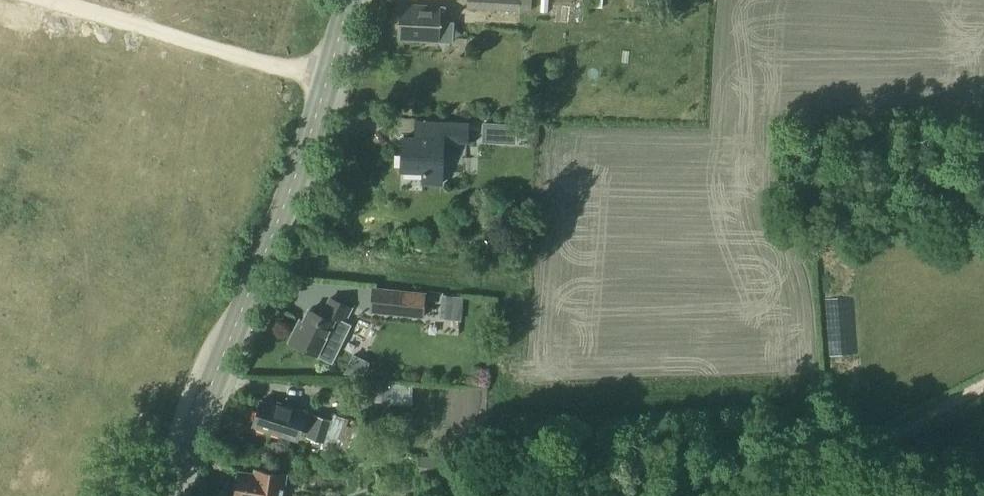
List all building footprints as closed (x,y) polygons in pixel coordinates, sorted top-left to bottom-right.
[(544,12),(544,0),(468,0),(468,9),(544,12)] [(453,23),(444,22),(445,7),(400,5),(399,40),(452,43),(453,23)] [(401,171),(423,172),(422,183),(441,184),(442,141),(466,142),(467,125),(426,124),(425,140),(402,139),(401,171)] [(426,293),(372,290),(370,313),(424,318),(426,293)] [(465,295),(444,294),(442,318),(463,319),(465,295)] [(349,326),(343,324),(350,308),(330,298),(321,316),(309,310),(303,322),(300,320),(289,342),(331,362),(349,326)] [(377,403),(391,403),(392,388),(377,387),(377,403)] [(292,408),(292,407),(278,403),(277,406),(260,400),(252,426),(283,437),(283,436),(293,439),(302,411),(292,408)] [(305,437),(342,450),(358,450),(364,432),(313,415),(305,437)] [(419,475),(444,477),(445,462),(420,461),(419,475)] [(284,476),(256,471),(255,476),(239,473),(235,495),(281,495),(284,476)]
